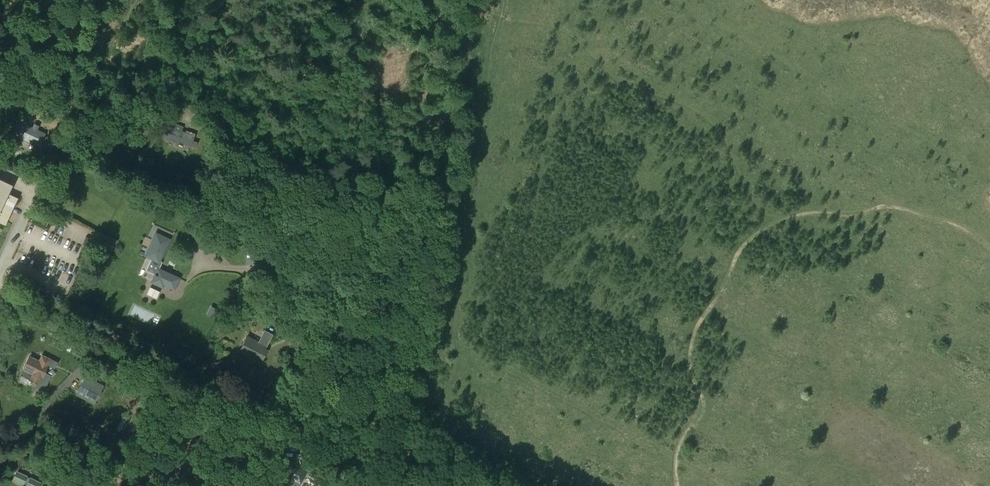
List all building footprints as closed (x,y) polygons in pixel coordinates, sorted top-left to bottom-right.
[(45,133),(26,124),(27,122),(19,119),(13,134),(39,146),(45,133)] [(160,135),(177,142),(178,141),(190,145),(194,135),(181,131),(183,126),(166,120),(160,135)] [(34,177),(42,181),(45,174),(37,171),(34,177)] [(13,184),(0,178),(0,210),(13,184)] [(151,261),(160,265),(171,240),(156,233),(144,258),(151,261)] [(102,234),(99,240),(113,247),(116,241),(102,234)] [(178,278),(158,269),(160,265),(151,261),(147,268),(156,272),(152,281),(162,286),(163,284),(174,288),(178,278)] [(147,294),(158,298),(161,289),(150,285),(147,294)] [(211,304),(208,313),(220,318),(223,309),(211,304)] [(246,335),(238,350),(259,362),(266,350),(263,349),(268,340),(260,336),(259,338),(258,337),(256,341),(246,335)] [(33,373),(32,377),(39,380),(37,385),(44,389),(50,376),(44,373),(47,366),(54,370),(58,363),(42,355),(39,361),(30,357),(24,368),(33,373)] [(101,389),(84,380),(79,390),(90,395),(88,400),(94,403),(101,389)] [(236,427),(241,430),(245,422),(240,419),(236,427)] [(278,485),(291,485),(295,480),(301,483),(306,472),(300,469),(293,465),(286,479),(279,475),(275,484),(278,485)] [(28,485),(38,485),(40,482),(17,472),(13,479),(28,485)] [(347,473),(339,485),(368,485),(347,473)]
